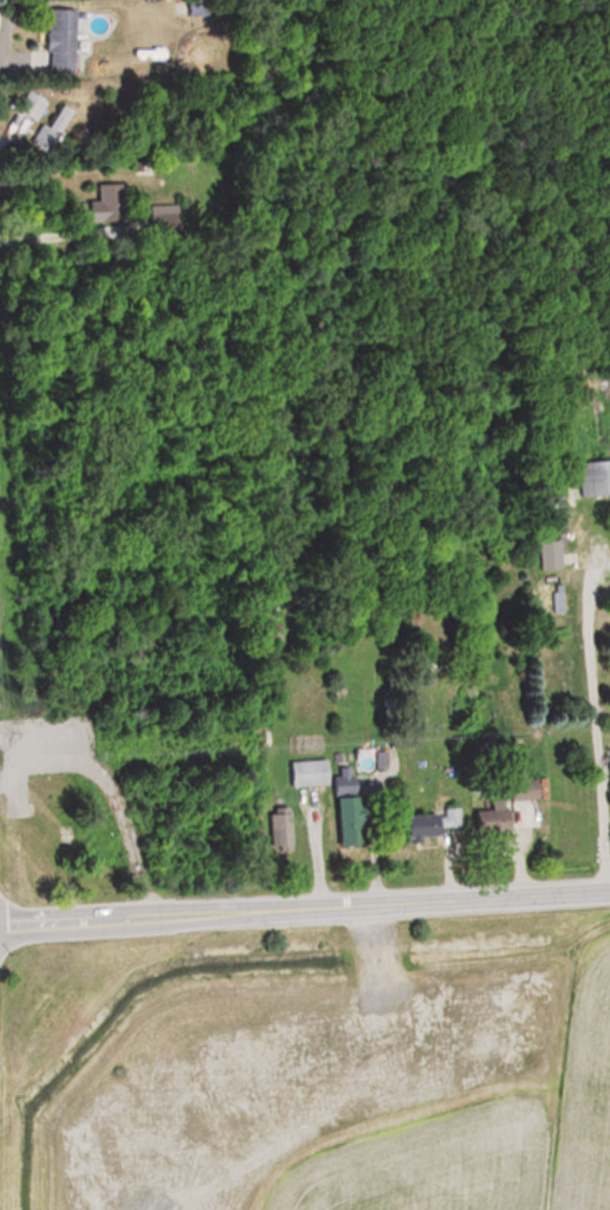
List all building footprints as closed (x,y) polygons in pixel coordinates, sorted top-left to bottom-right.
[(54,71),(78,70),(75,10),(51,11),(54,71)] [(39,122),(51,102),(31,89),(18,109),(39,122)] [(56,150),(76,110),(63,103),(52,126),(45,123),(36,139),(56,150)] [(609,495),(609,461),(575,461),(575,495),(609,495)] [(556,570),(556,541),(534,541),(534,570),(556,570)] [(335,759),(297,759),(297,784),(335,784),(335,759)] [(518,799),(544,799),(544,783),(518,783),(518,799)] [(340,844),(365,844),(365,796),(340,796),(340,844)] [(499,798),(499,809),(480,809),(480,833),(518,833),(518,798),(499,798)] [(417,809),(417,836),(465,836),(465,809),(417,809)] [(292,812),(273,813),(275,848),(293,847),(292,812)]
